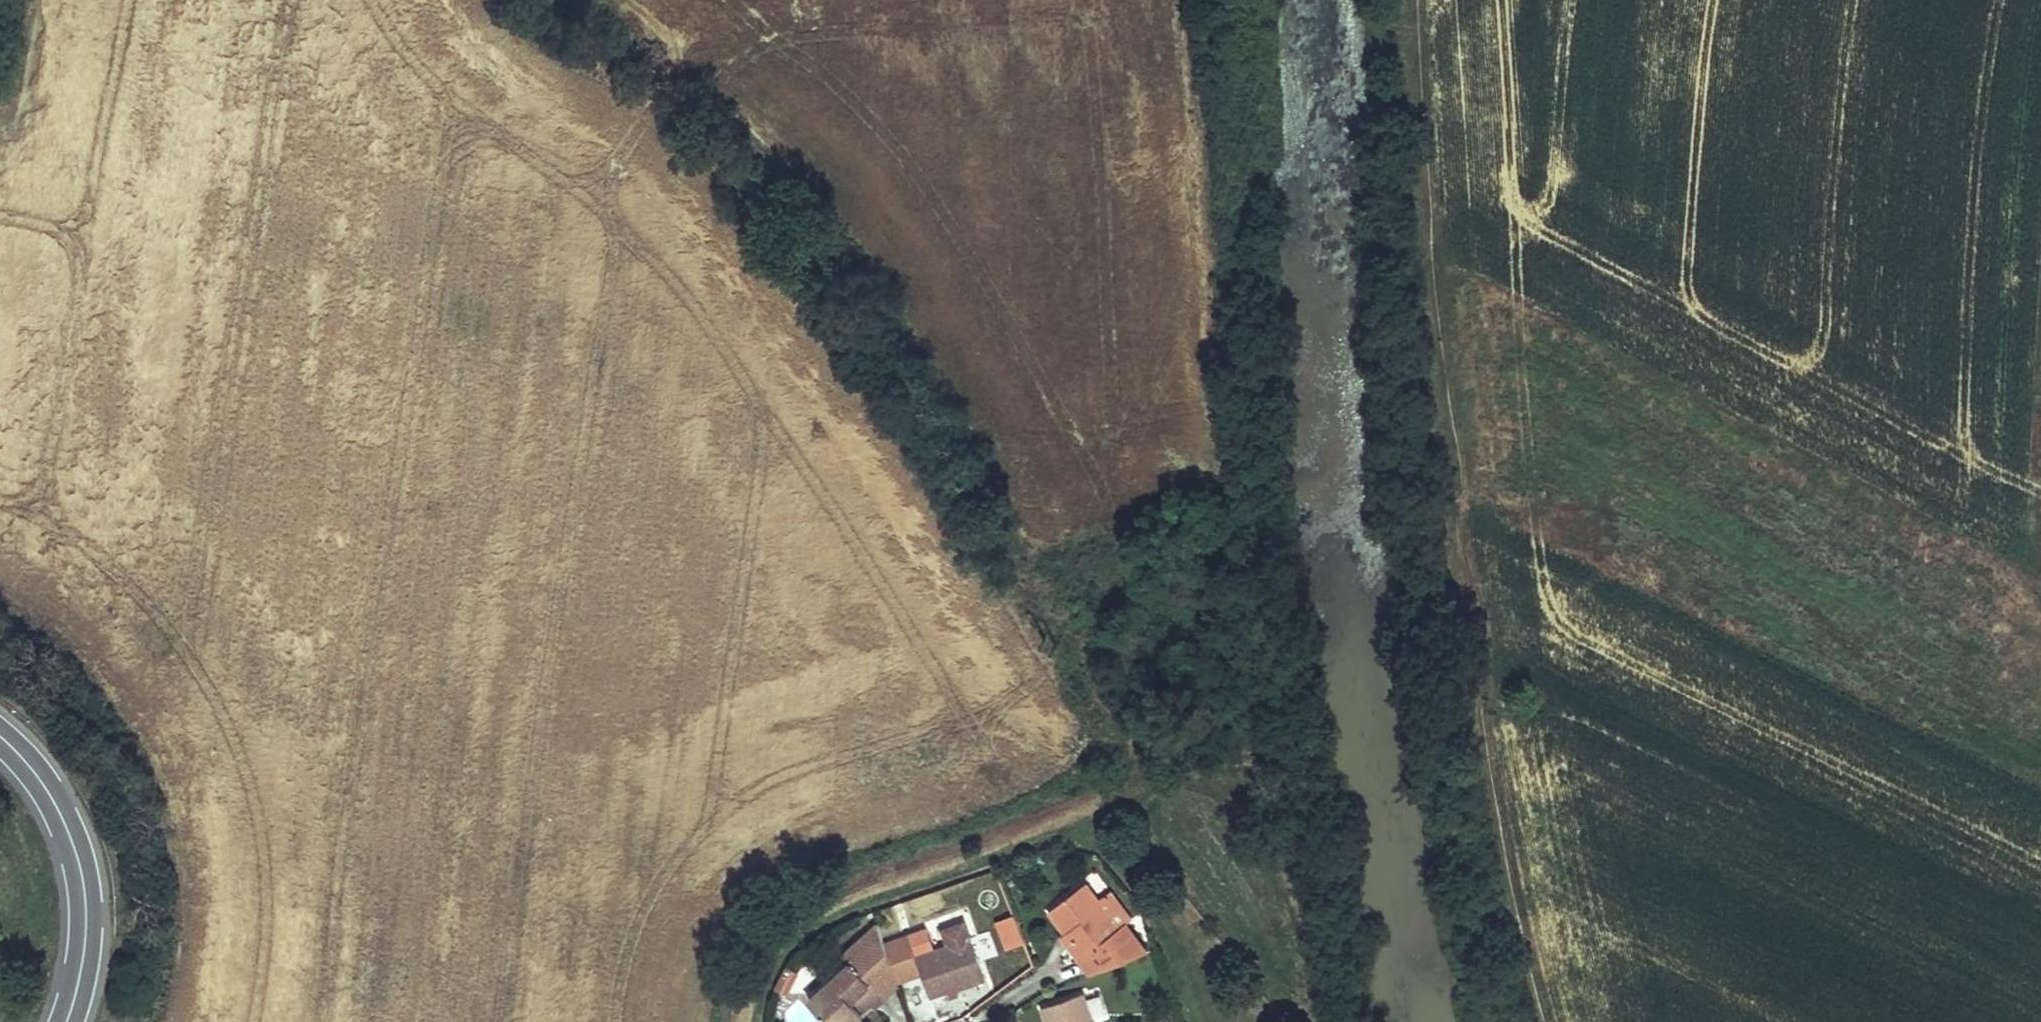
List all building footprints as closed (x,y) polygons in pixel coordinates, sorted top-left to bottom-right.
[(1084,882),(1047,909),(1074,944),(1071,947),(1089,970),(1139,952),(1084,882)] [(844,953),(850,959),(808,999),(830,1021),(851,1021),(863,1010),(872,1001),(875,1004),(899,981),(877,921),(844,953)] [(969,936),(916,953),(925,985),(929,996),(955,987),(956,990),(984,980),(969,936)] [(925,985),(914,988),(921,1006),(957,994),(956,990),(955,987),(929,996),(925,985)] [(1040,1005),(1046,1021),(1094,1021),(1083,991),(1040,1005)] [(1147,1020),(1147,1021),(1170,1021),(1167,1013),(1147,1020)]
